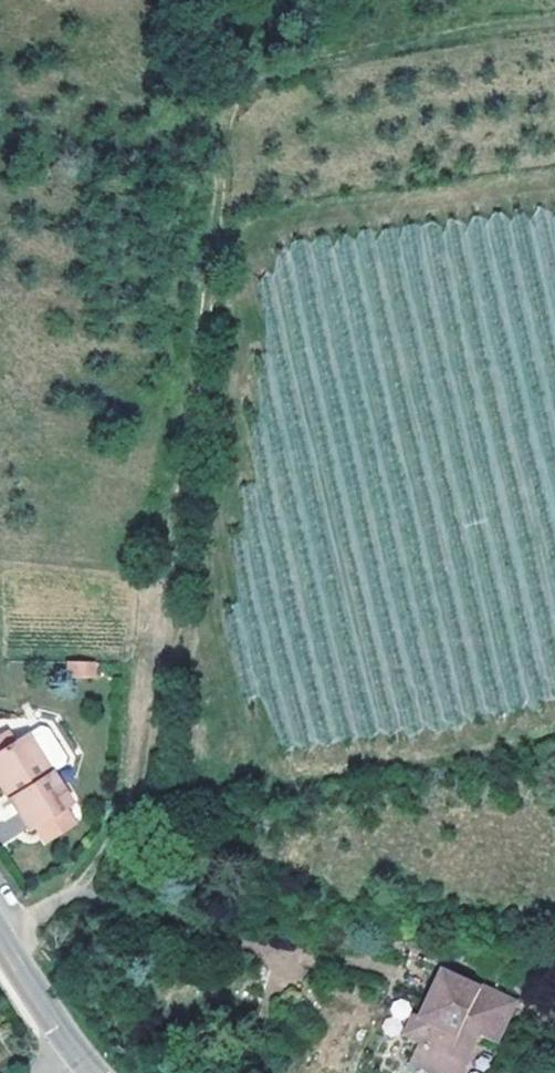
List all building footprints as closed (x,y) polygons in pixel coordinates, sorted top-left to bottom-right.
[(97,677),(97,660),(67,660),(67,678),(97,677)] [(2,758),(0,759),(0,764),(21,797),(12,803),(33,835),(38,831),(50,849),(80,829),(69,812),(75,808),(54,776),(67,768),(69,754),(53,732),(43,729),(31,737),(32,738),(18,747),(2,758)] [(2,758),(18,747),(11,736),(0,743),(0,755),(2,758)] [(0,764),(0,783),(12,803),(21,797),(0,764)] [(492,994),(488,1003),(474,996),(476,992),(454,981),(440,1011),(445,1014),(437,1031),(431,1028),(424,1025),(414,1046),(430,1053),(421,1071),(425,1072),(473,1072),(487,1044),(503,1052),(523,1010),(492,994)] [(478,988),(476,992),(474,996),(488,1003),(492,994),(478,988)] [(440,1011),(431,1028),(437,1031),(445,1014),(440,1011)]
